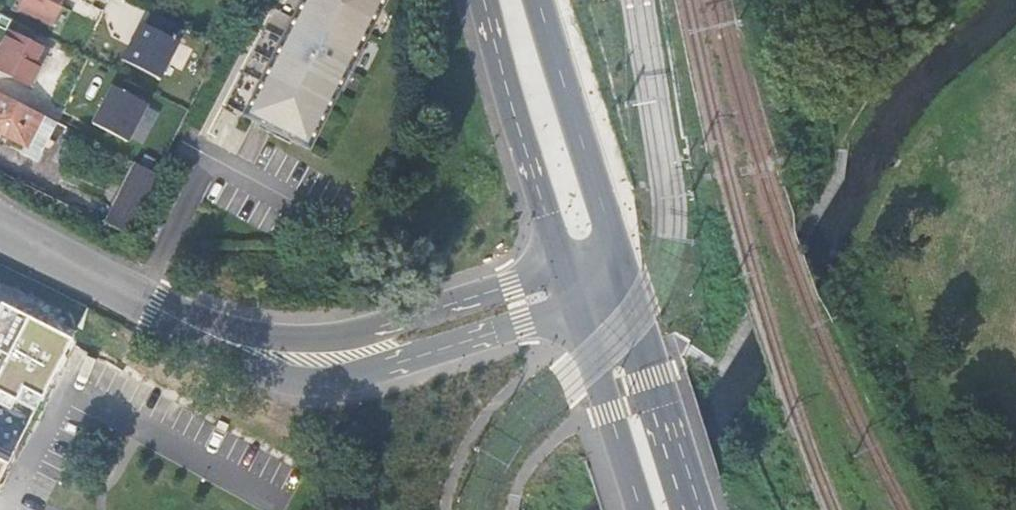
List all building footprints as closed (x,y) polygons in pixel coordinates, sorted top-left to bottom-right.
[(20,7),(51,22),(62,0),(23,0),(20,7)] [(284,38),(245,114),(309,147),(384,0),(303,0),(284,38)] [(133,1),(126,18),(139,23),(123,59),(164,77),(187,24),(133,1)] [(34,30),(16,20),(10,32),(28,41),(34,30)] [(10,32),(0,51),(0,70),(31,85),(40,67),(43,69),(51,53),(28,41),(10,32)] [(129,142),(149,103),(114,85),(94,124),(129,142)] [(0,132),(25,145),(22,152),(37,160),(56,122),(44,116),(0,93),(0,132)] [(158,174),(138,164),(118,203),(138,212),(158,174)] [(152,194),(160,198),(167,186),(159,181),(152,194)] [(138,212),(118,203),(115,209),(110,206),(102,223),(123,234),(130,220),(133,222),(138,212)] [(34,322),(21,348),(47,361),(61,335),(34,322)] [(34,388),(47,361),(21,348),(7,374),(34,388)]
